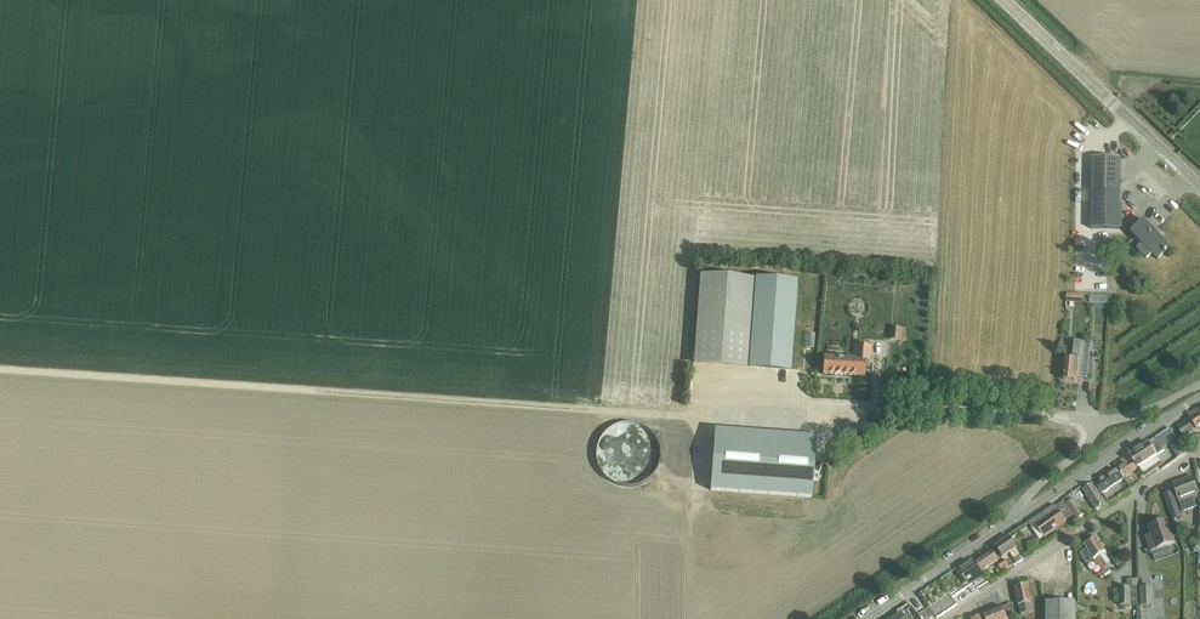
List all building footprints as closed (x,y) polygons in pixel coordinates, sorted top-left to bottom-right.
[(1121,192),(1121,158),(1107,158),(1092,158),(1092,191),(1091,229),(1120,229),(1120,227),(1120,204),(1121,192)] [(1146,259),(1151,253),(1158,260),(1171,247),(1144,220),(1131,233),(1141,243),(1136,248),(1146,259)] [(753,282),(700,278),(694,363),(747,367),(753,282)] [(754,316),(749,366),(751,366),(754,367),(780,368),(790,369),(790,363),(792,336),(796,285),(796,283),(794,283),(777,282),(756,280),(756,290),(755,304),(754,316)] [(1082,294),(1067,294),(1067,303),(1082,304),(1082,294)] [(902,328),(891,327),(889,339),(901,340),(902,328)] [(851,360),(824,358),(823,374),(865,377),(866,361),(871,361),(872,346),(868,346),(869,342),(858,341),(857,345),(852,345),(851,360)] [(1089,363),(1091,344),(1075,342),(1073,360),(1066,360),(1064,380),(1075,381),(1075,379),(1079,379),(1079,378),(1087,379),(1089,363)] [(1189,415),(1189,416),(1197,429),(1199,427),(1199,408),(1198,409),(1189,415)] [(1184,438),(1194,432),(1188,421),(1178,428),(1184,438)] [(660,459),(660,455),(660,451),(659,447),(658,444),(656,440),(654,437),(652,434),(649,431),(646,429),(642,427),(639,425),(635,424),(631,423),(627,423),(623,424),(619,425),(616,426),(612,428),(609,430),(606,432),(603,435),(601,438),(599,442),(598,446),(597,449),(596,453),(596,457),(597,461),(598,465),(599,469),(601,472),(603,475),(606,478),(609,481),(612,483),(616,485),(619,486),(623,487),(627,487),(631,487),(635,487),(639,485),(642,484),(646,482),(649,480),(652,477),(654,474),(656,470),(658,467),(659,463),(660,459)] [(1156,438),(1130,455),(1132,459),(1136,465),(1139,469),(1145,465),(1165,452),(1163,449),(1177,439),(1170,429),(1156,438)] [(711,476),(710,490),(736,492),(781,496),(812,498),(815,462),(817,437),(778,435),(715,430),(711,476)] [(1139,469),(1132,459),(1130,460),(1128,457),(1121,461),(1123,465),(1117,469),(1124,479),(1139,469)] [(1124,479),(1117,469),(1104,477),(1102,474),(1096,478),(1098,481),(1096,482),(1103,493),(1124,479)] [(1194,477),(1174,484),(1184,513),(1198,507),(1195,500),(1199,498),(1199,494),(1194,477)] [(1083,490),(1097,511),(1107,505),(1093,483),(1083,490)] [(1173,493),(1165,496),(1174,521),(1183,518),(1173,493)] [(1074,515),(1073,516),(1077,521),(1086,515),(1075,499),(1072,500),(1069,496),(1063,500),(1063,501),(1074,515)] [(1074,515),(1063,501),(1056,507),(1055,506),(1029,523),(1040,539),(1066,522),(1066,521),(1073,516),(1074,515)] [(1154,540),(1149,542),(1152,552),(1157,550),(1158,550),(1175,544),(1167,521),(1150,527),(1154,540)] [(1010,553),(1017,563),(1025,558),(1011,537),(996,546),(1003,557),(1010,553)] [(1087,550),(1080,555),(1087,564),(1094,560),(1102,572),(1105,577),(1111,572),(1108,568),(1101,556),(1107,552),(1097,537),(1085,546),(1087,550)] [(990,548),(974,558),(983,572),(998,561),(990,548)] [(983,572),(974,558),(958,569),(967,582),(983,572)] [(1009,565),(1005,560),(998,564),(1002,570),(1005,568),(1009,565)] [(1138,605),(1137,595),(1137,581),(1130,581),(1130,587),(1121,587),(1121,605),(1138,605)] [(1022,615),(1034,612),(1028,585),(1016,587),(1022,615)] [(1140,587),(1140,607),(1153,607),(1153,587),(1140,587)] [(936,618),(937,618),(956,606),(949,595),(929,609),(936,618)] [(918,598),(909,603),(917,616),(926,610),(918,598)] [(1076,602),(1047,602),(1047,618),(1076,618),(1076,602)] [(984,615),(986,618),(1008,618),(1003,607),(984,615)]
